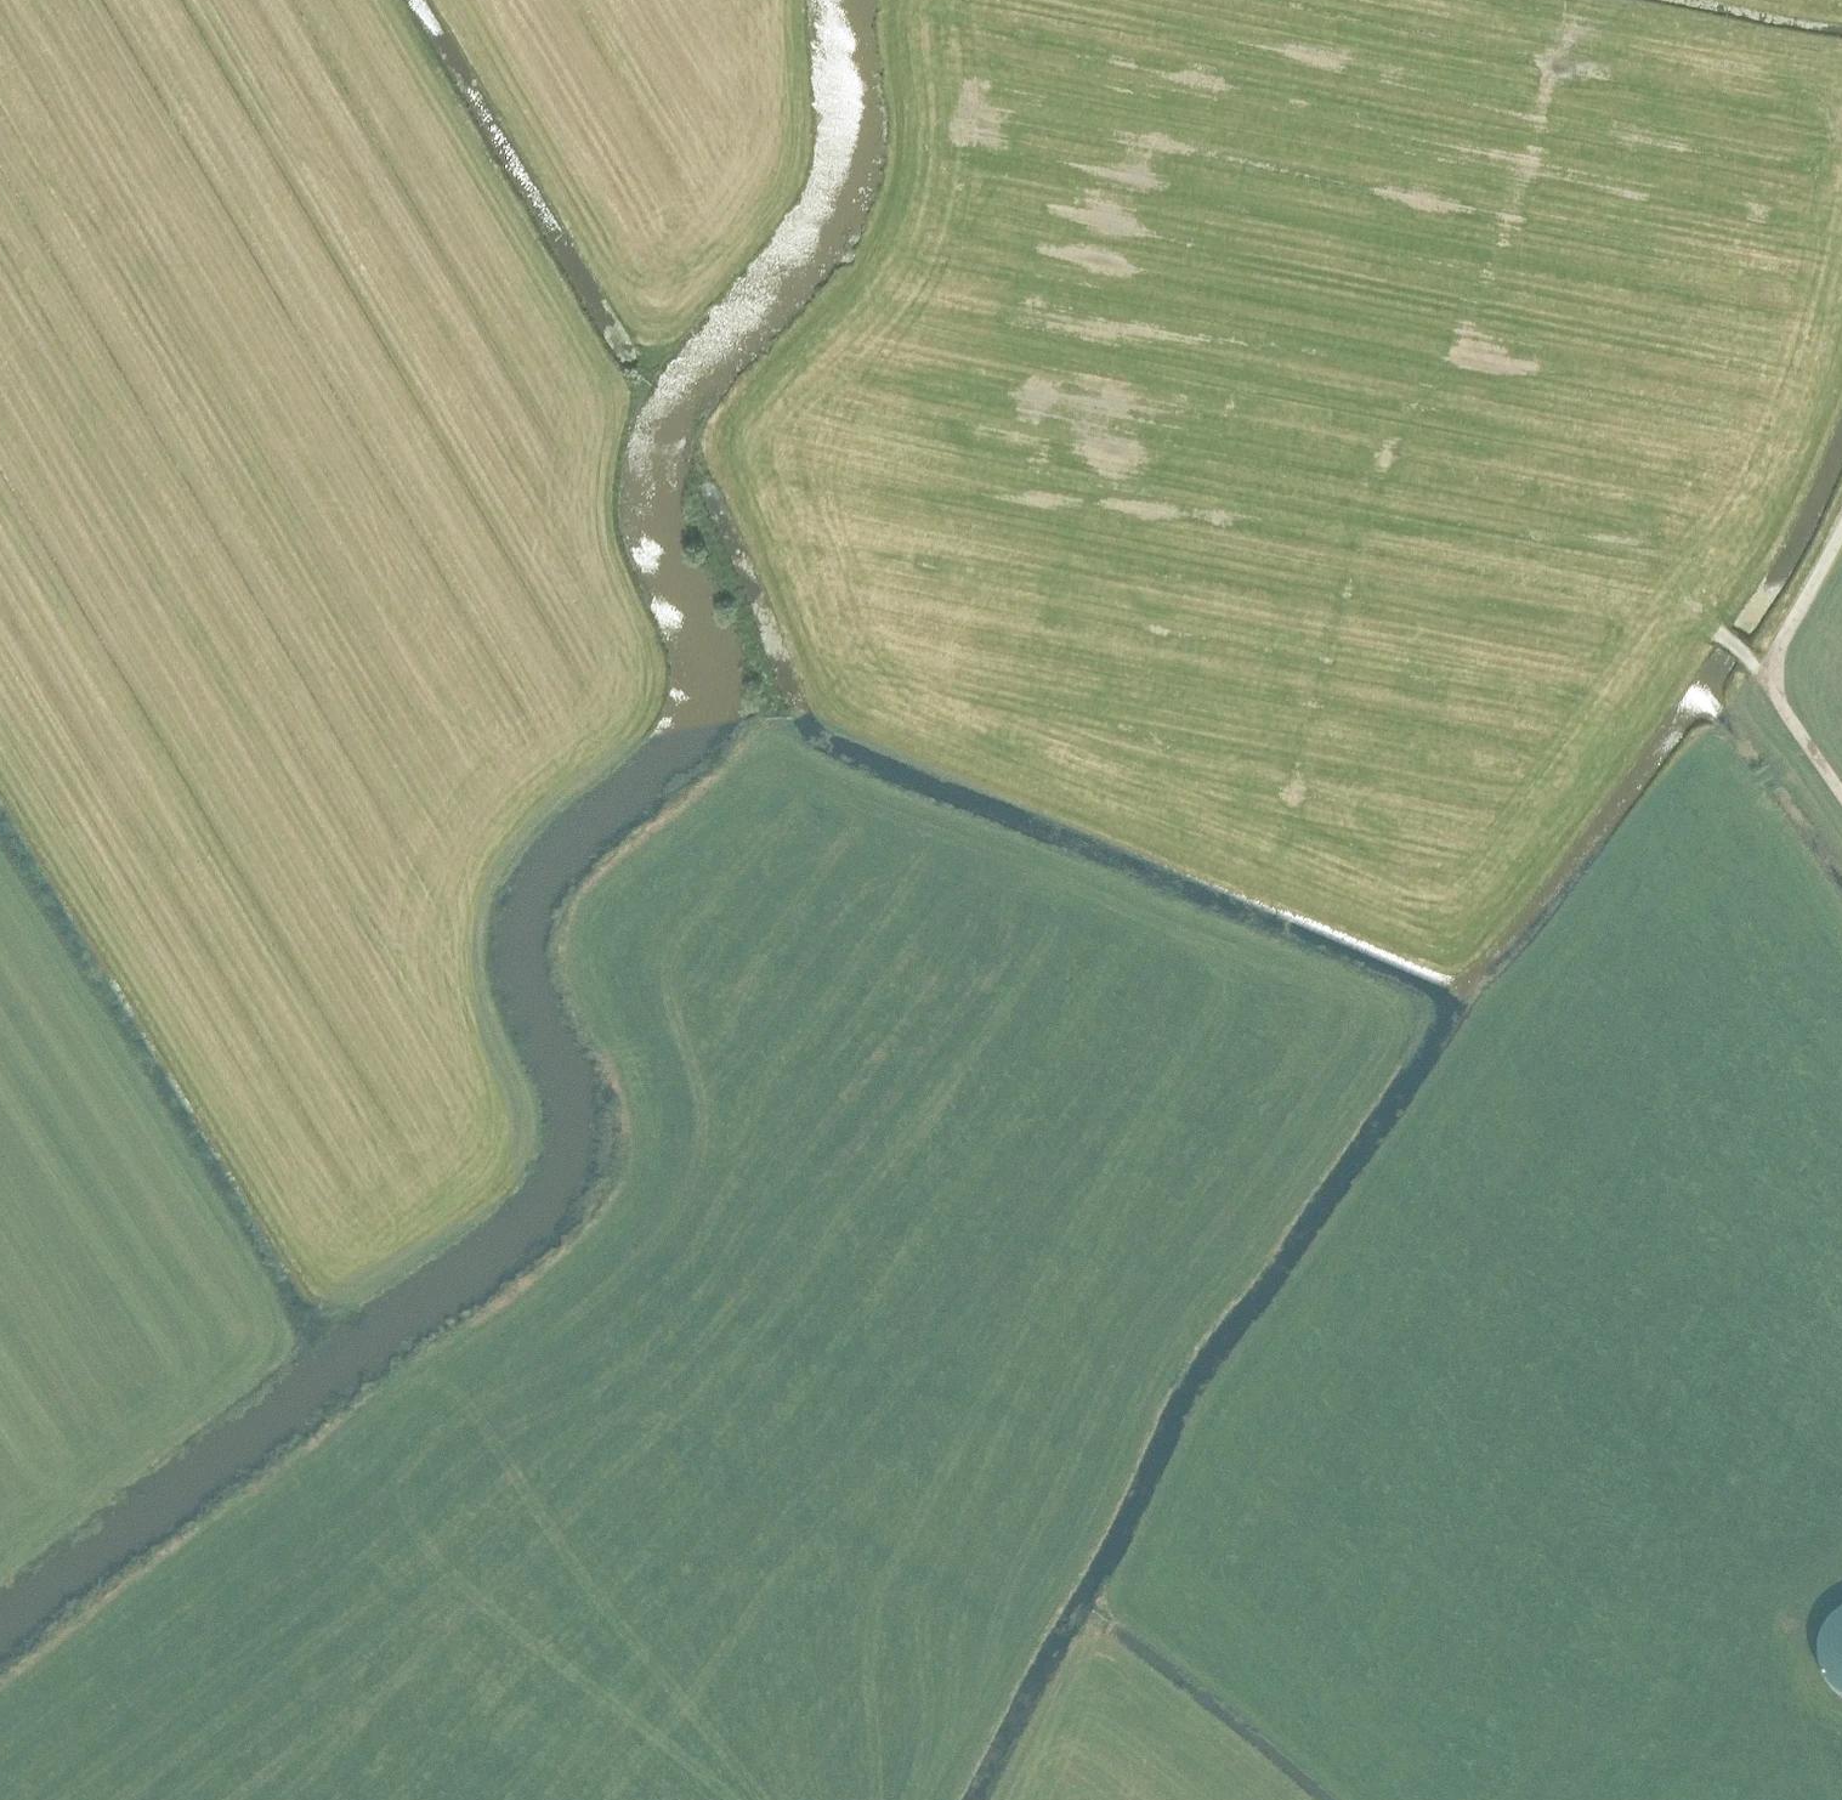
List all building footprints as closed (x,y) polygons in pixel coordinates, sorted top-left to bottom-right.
[(1838,1623),(1826,1631),(1817,1643),(1812,1656),(1811,1670),(1814,1684),(1821,1696),(1831,1706),(1841,1711),(1841,1622),(1838,1623)]
